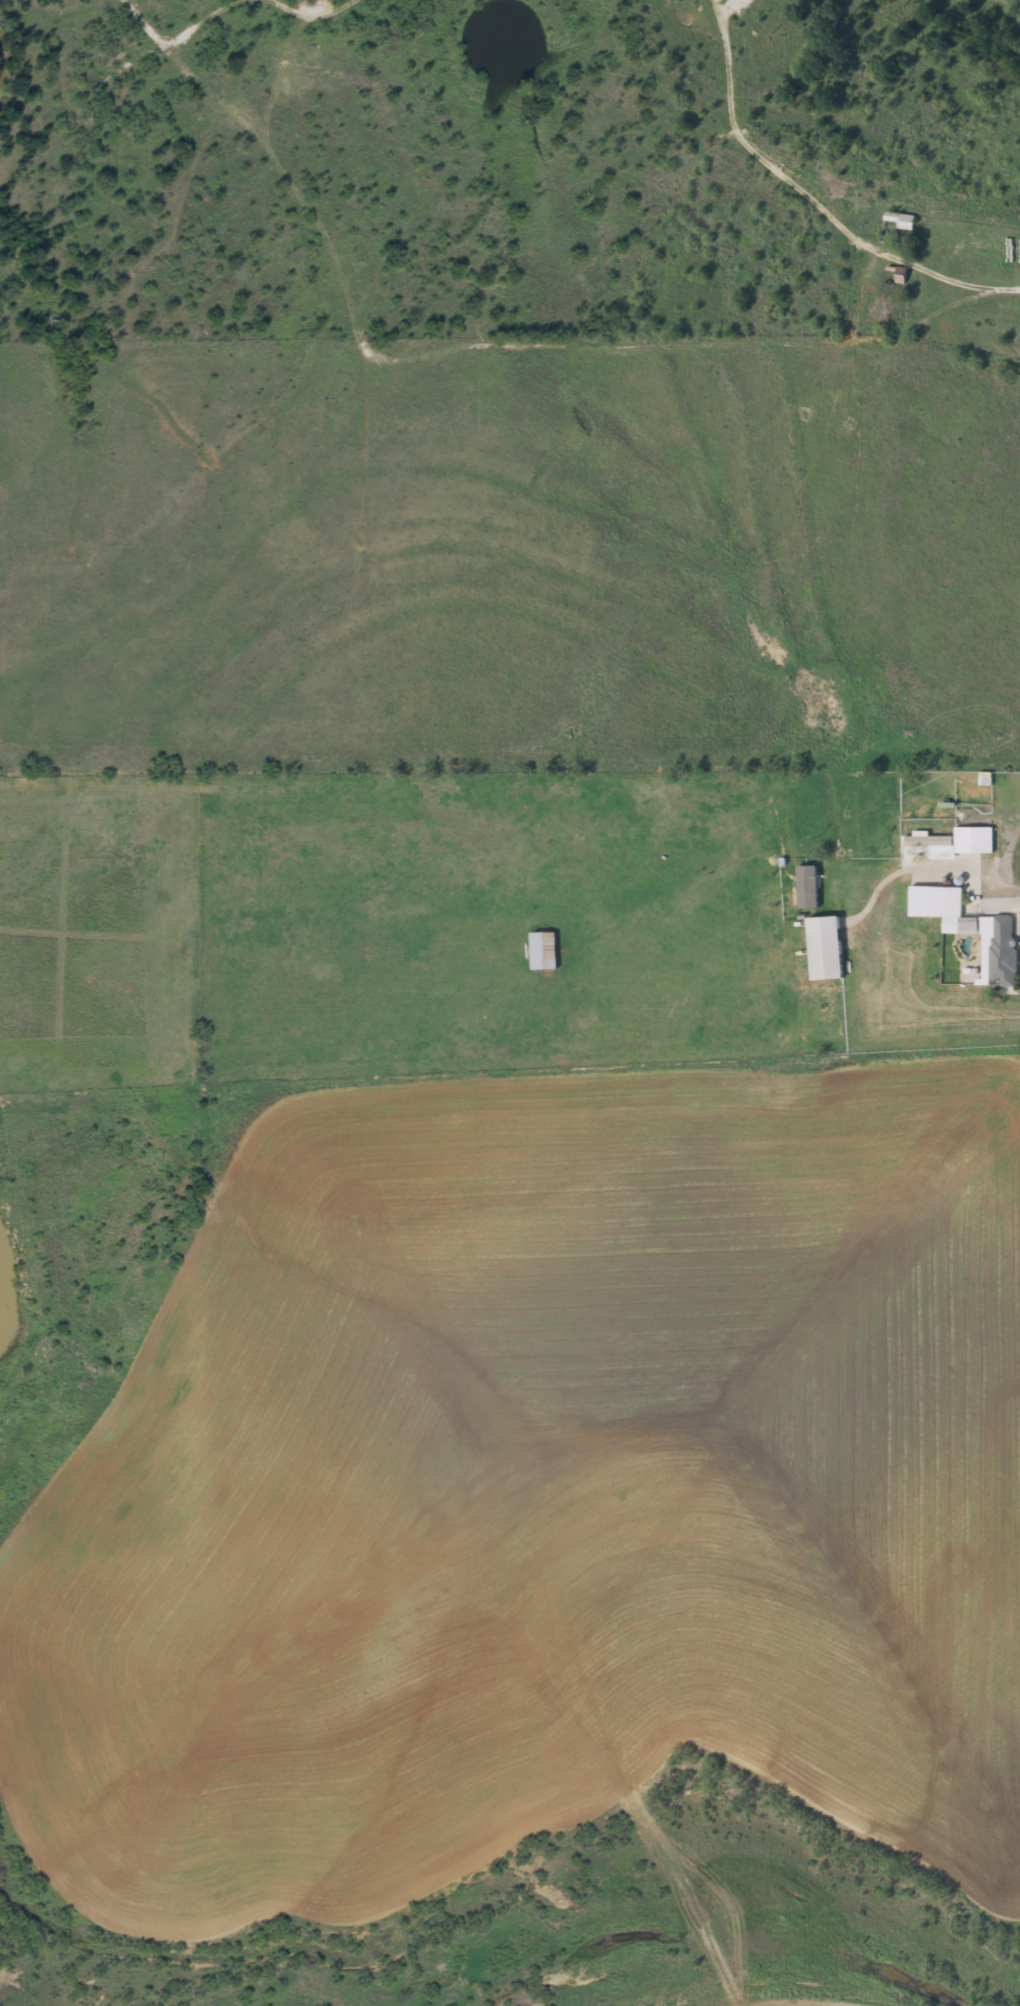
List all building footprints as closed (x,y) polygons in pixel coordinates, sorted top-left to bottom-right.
[(915,216),(885,210),(883,219),(898,222),(897,227),(912,230),(915,216)] [(992,853),(992,827),(954,827),(954,853),(992,853)] [(989,946),(989,986),(1015,986),(1015,915),(979,915),(979,946),(989,946)] [(844,978),(839,916),(807,918),(811,980),(844,978)] [(556,932),(532,932),(532,969),(556,969),(556,932)]
